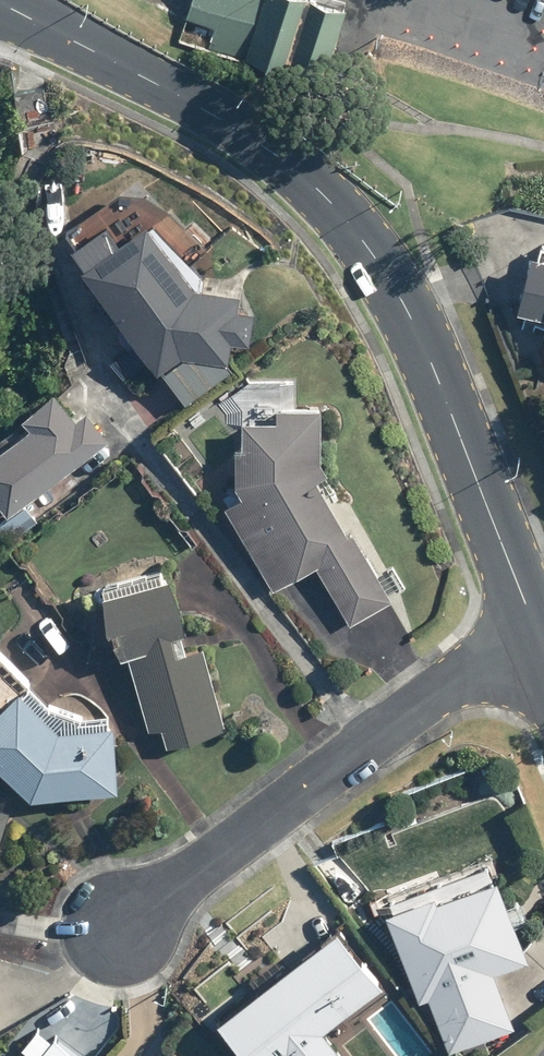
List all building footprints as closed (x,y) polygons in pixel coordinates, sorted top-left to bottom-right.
[(190,9),(216,17),(209,38),(324,73),(326,64),(337,30),(346,0),(193,0),(190,9)] [(117,215),(81,240),(190,399),(237,367),(233,360),(238,339),(255,341),(261,308),(243,305),(246,290),(205,282),(157,212),(129,232),(117,215)] [(540,245),(526,301),(543,306),(543,246),(540,245)] [(13,513),(113,438),(91,408),(81,416),(61,387),(32,408),(40,418),(0,449),(0,494),(13,513)] [(249,492),(231,501),(278,587),(322,563),(354,622),(398,598),(359,527),(354,530),(324,475),(334,470),(327,458),(328,402),(284,402),(284,415),(250,413),(250,439),(241,439),(242,480),(249,492)] [(230,724),(209,642),(185,648),(181,630),(195,627),(194,597),(180,568),(119,583),(112,585),(128,650),(135,648),(154,726),(167,723),(172,742),(197,738),(230,724)] [(0,709),(0,748),(40,791),(124,786),(122,718),(68,720),(31,680),(0,709)] [(17,806),(0,800),(0,855),(17,806)] [(537,954),(508,868),(446,892),(444,885),(396,903),(426,995),(435,992),(456,1047),(523,1022),(502,967),(537,954)] [(227,1012),(258,1055),(292,1055),(293,1055),(352,1055),(330,1027),(390,981),(347,921),(227,1012)] [(62,1031),(57,1037),(43,1025),(27,1045),(40,1055),(92,1055),(62,1031)]
